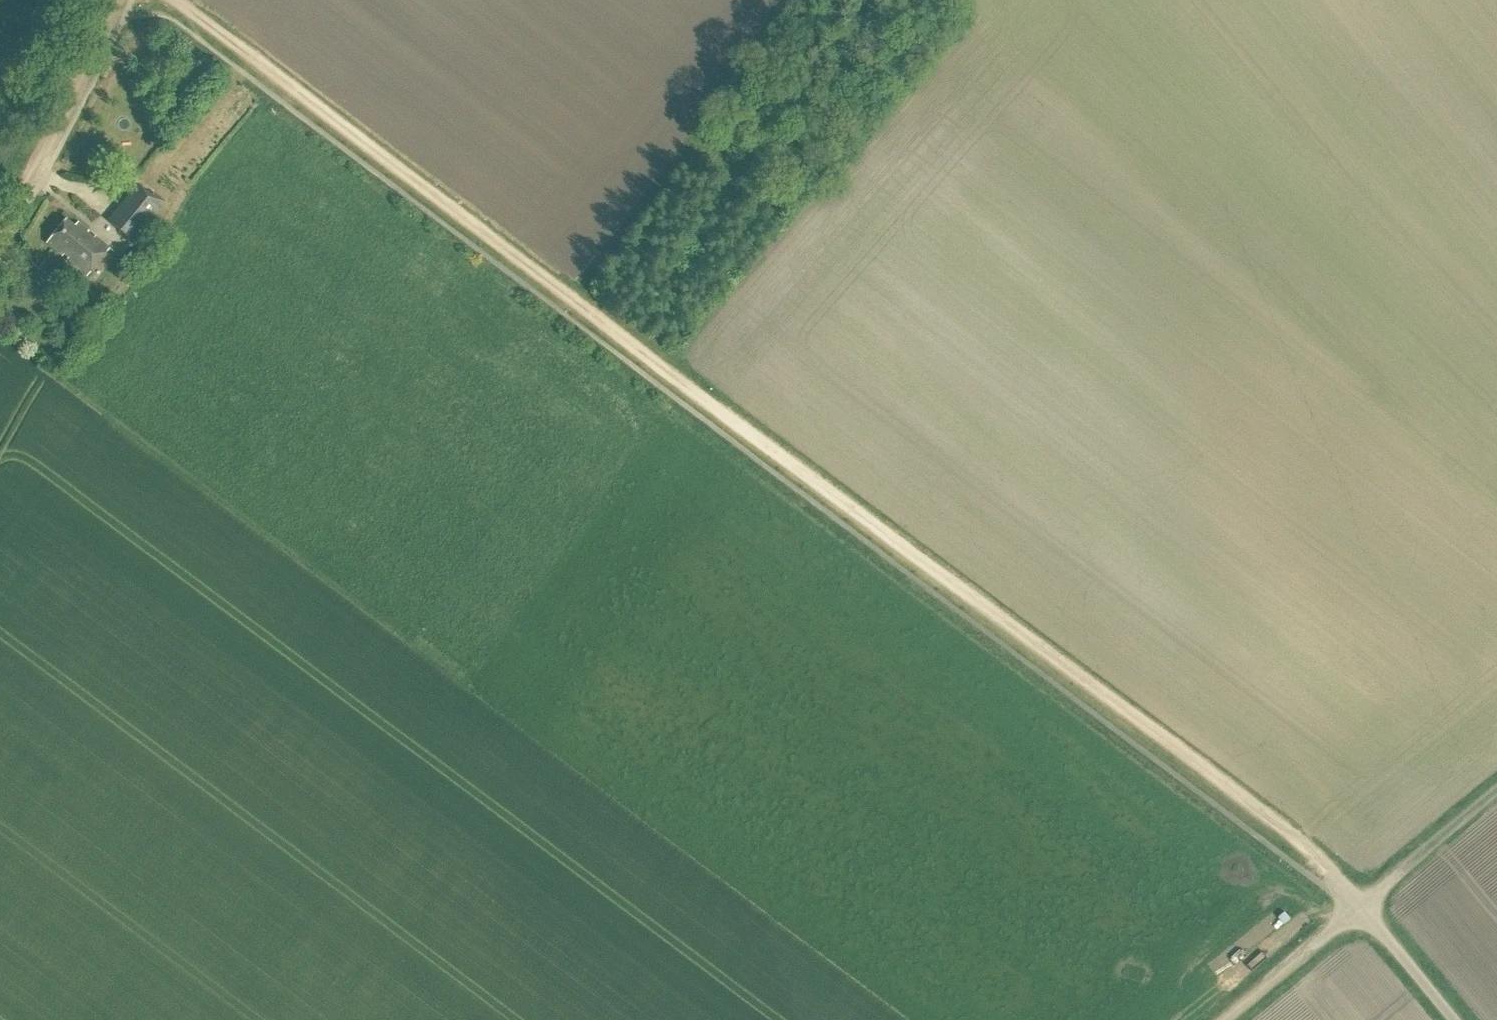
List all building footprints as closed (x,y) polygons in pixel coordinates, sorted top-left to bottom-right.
[(105,219),(132,241),(164,202),(137,181),(105,219)] [(67,221),(48,245),(88,277),(111,249),(97,238),(93,242),(84,235),(87,231),(77,223),(74,227),(67,221)]
